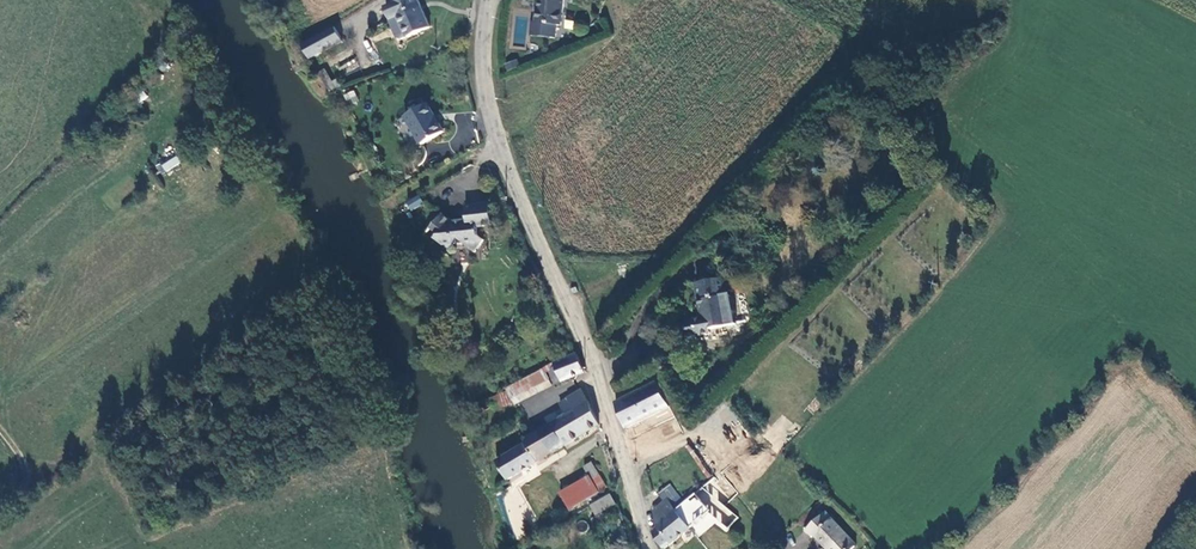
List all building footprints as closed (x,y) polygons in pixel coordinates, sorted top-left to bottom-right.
[(402,40),(408,37),(409,38),(432,28),(420,0),(405,0),(387,8),(393,21),(391,22),(399,39),(402,40)] [(563,0),(538,0),(535,21),(531,21),(530,35),(554,37),(556,25),(560,25),(563,0)] [(336,27),(304,46),(311,57),(343,39),(336,27)] [(504,61),(505,69),(518,67),(517,60),(504,61)] [(328,91),(336,86),(324,67),(316,72),(328,91)] [(353,89),(343,94),(348,104),(357,99),(353,89)] [(423,144),(444,131),(428,104),(407,117),(423,144)] [(165,171),(181,165),(177,156),(161,162),(165,171)] [(413,210),(425,203),(421,196),(409,203),(413,210)] [(476,253),(485,241),(479,235),(478,227),(493,225),(490,204),(466,206),(468,217),(464,222),(455,223),(443,214),(431,228),(440,235),(436,239),(450,249),(455,244),(464,243),(476,253)] [(723,278),(695,284),(702,318),(695,319),(695,321),(686,323),(688,338),(699,336),(699,337),(711,335),(710,331),(736,326),(730,296),(727,297),(723,278)] [(563,382),(585,373),(577,354),(555,363),(556,367),(553,367),(551,367),(549,369),(548,371),(551,378),(552,379),(554,380),(557,380),(559,378),(560,376),(563,382)] [(544,368),(507,387),(513,398),(550,379),(544,368)] [(554,385),(563,382),(560,376),(559,378),(557,380),(554,380),(552,379),(551,378),(554,385)] [(626,428),(670,407),(657,383),(616,403),(626,428)] [(509,480),(600,425),(589,402),(582,391),(560,404),(566,415),(560,419),(560,420),(528,440),(527,438),(524,440),(527,444),(499,461),(509,480)] [(571,509),(608,487),(592,463),(585,467),(590,476),(561,493),(571,509)] [(664,548),(691,527),(677,510),(674,507),(683,499),(671,484),(660,494),(665,501),(653,511),(656,526),(657,527),(653,531),(664,548)] [(696,493),(677,510),(691,527),(711,511),(696,493)] [(616,505),(610,495),(591,506),(597,515),(616,505)] [(608,511),(593,519),(597,527),(612,519),(608,511)] [(826,512),(805,530),(812,537),(814,535),(827,548),(850,548),(856,544),(826,512)]
